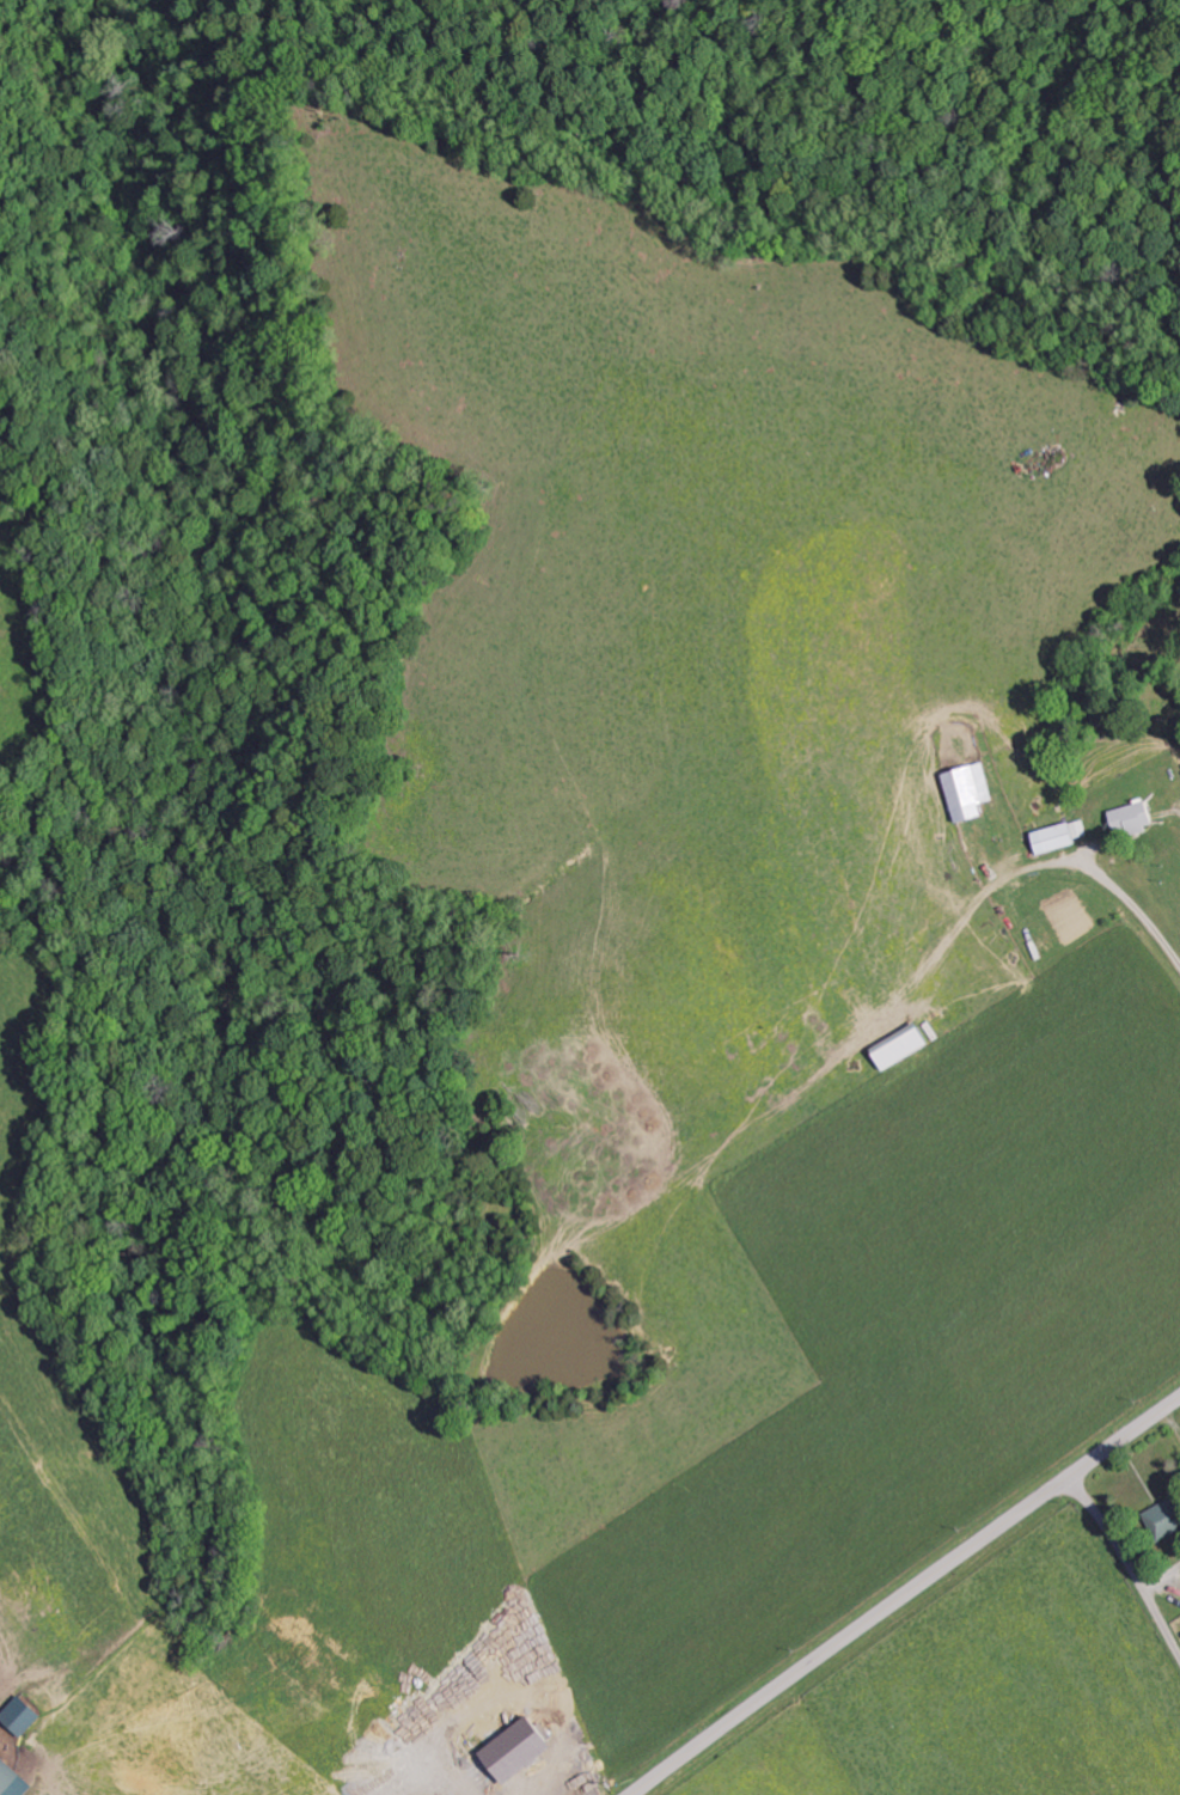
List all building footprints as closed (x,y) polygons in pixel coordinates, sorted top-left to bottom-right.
[(977,816),(974,803),(989,800),(979,762),(936,772),(949,823),(977,816)] [(1154,826),(1145,799),(1106,812),(1114,835),(1127,831),(1128,835),(1154,826)] [(16,1737),(36,1716),(13,1694),(0,1708),(0,1722),(16,1737)] [(472,1750),(495,1784),(547,1748),(523,1714),(472,1750)] [(28,1786),(0,1760),(0,1794),(20,1794),(28,1786)]
